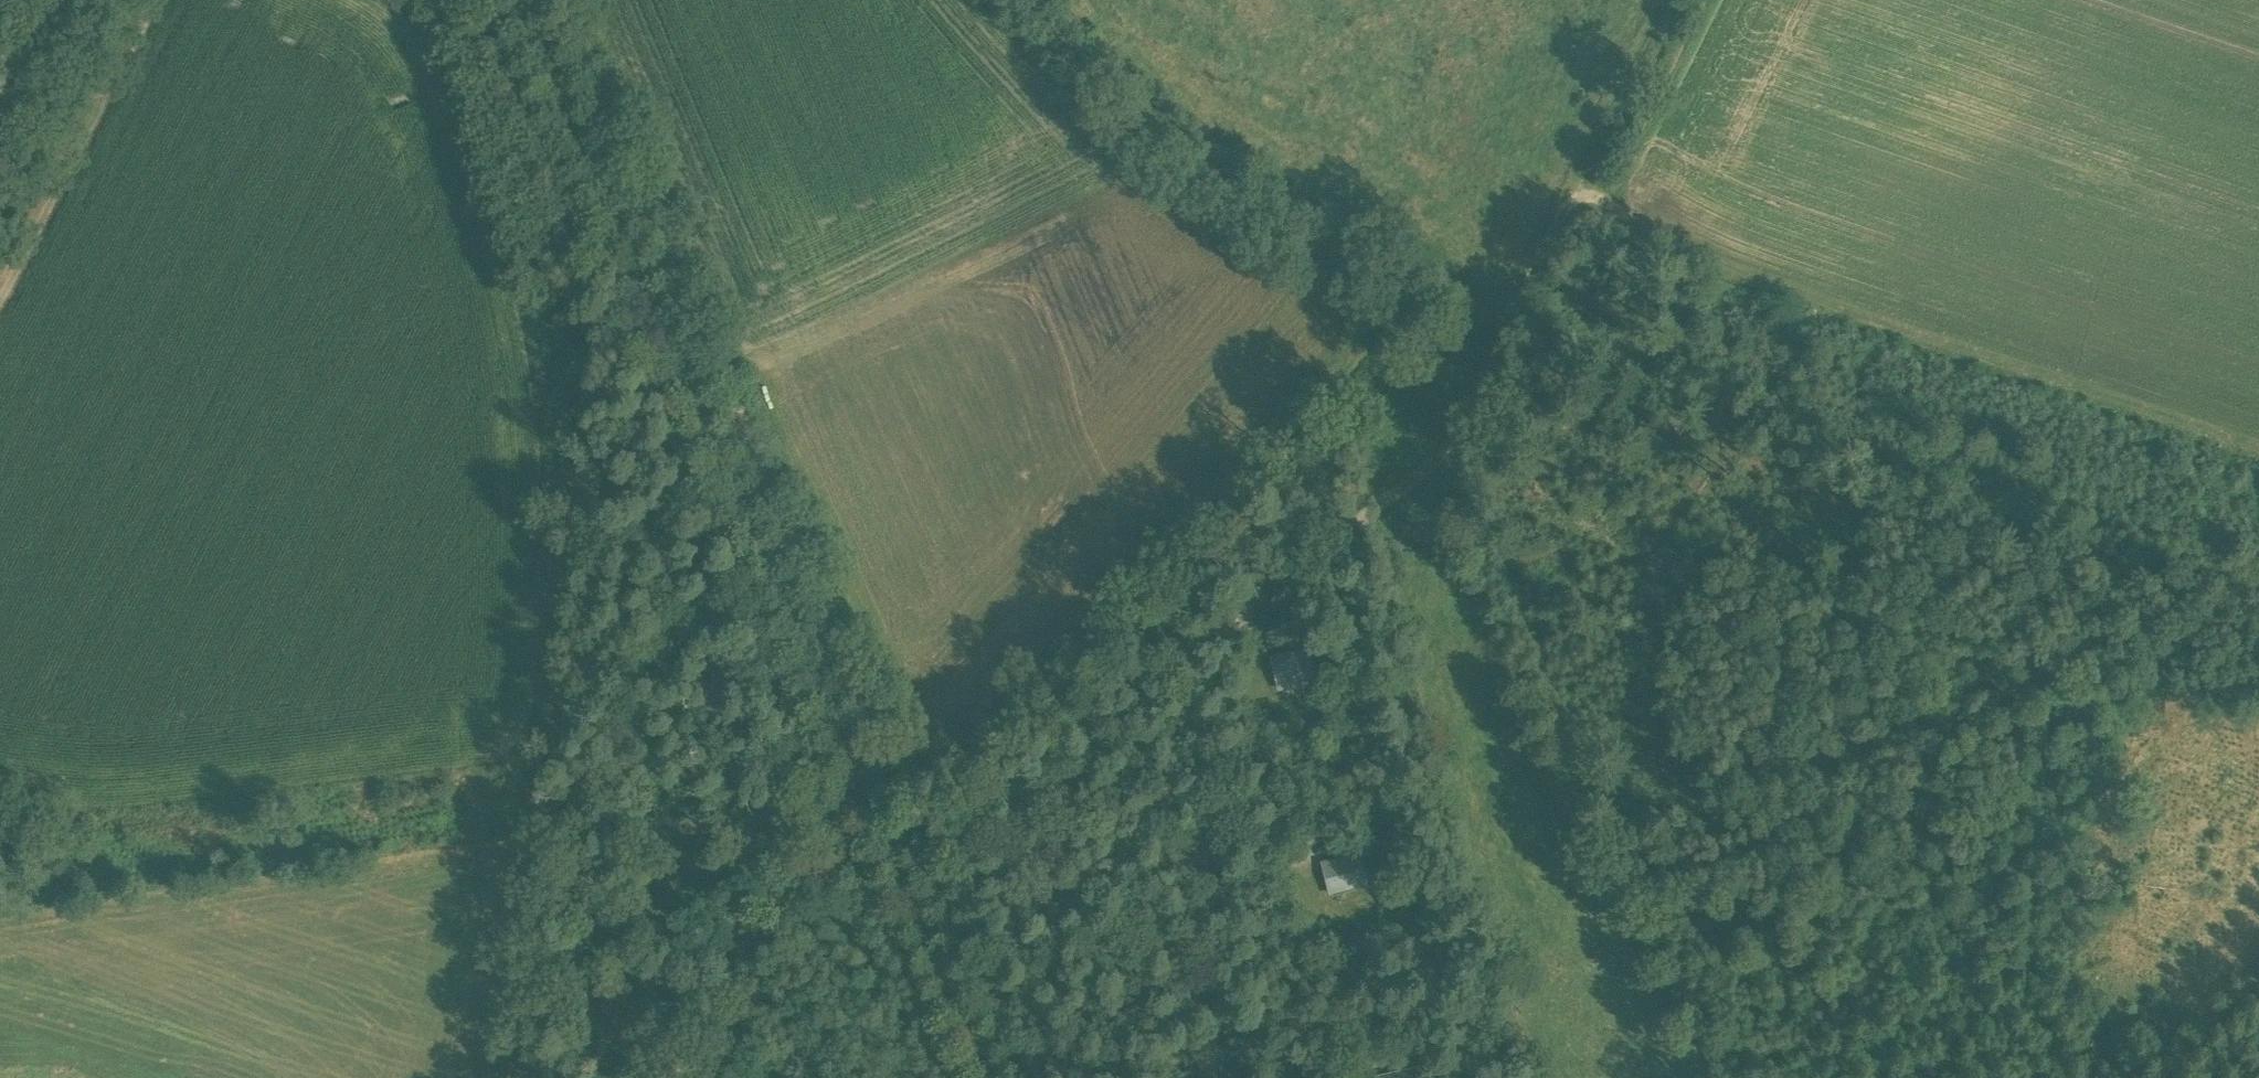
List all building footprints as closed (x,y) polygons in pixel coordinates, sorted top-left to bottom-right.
[(1279,690),(1314,682),(1307,650),(1271,659),(1279,690)] [(1331,894),(1367,885),(1359,854),(1323,863),(1331,894)] [(1416,1069),(1380,1077),(1418,1077),(1416,1069)]
